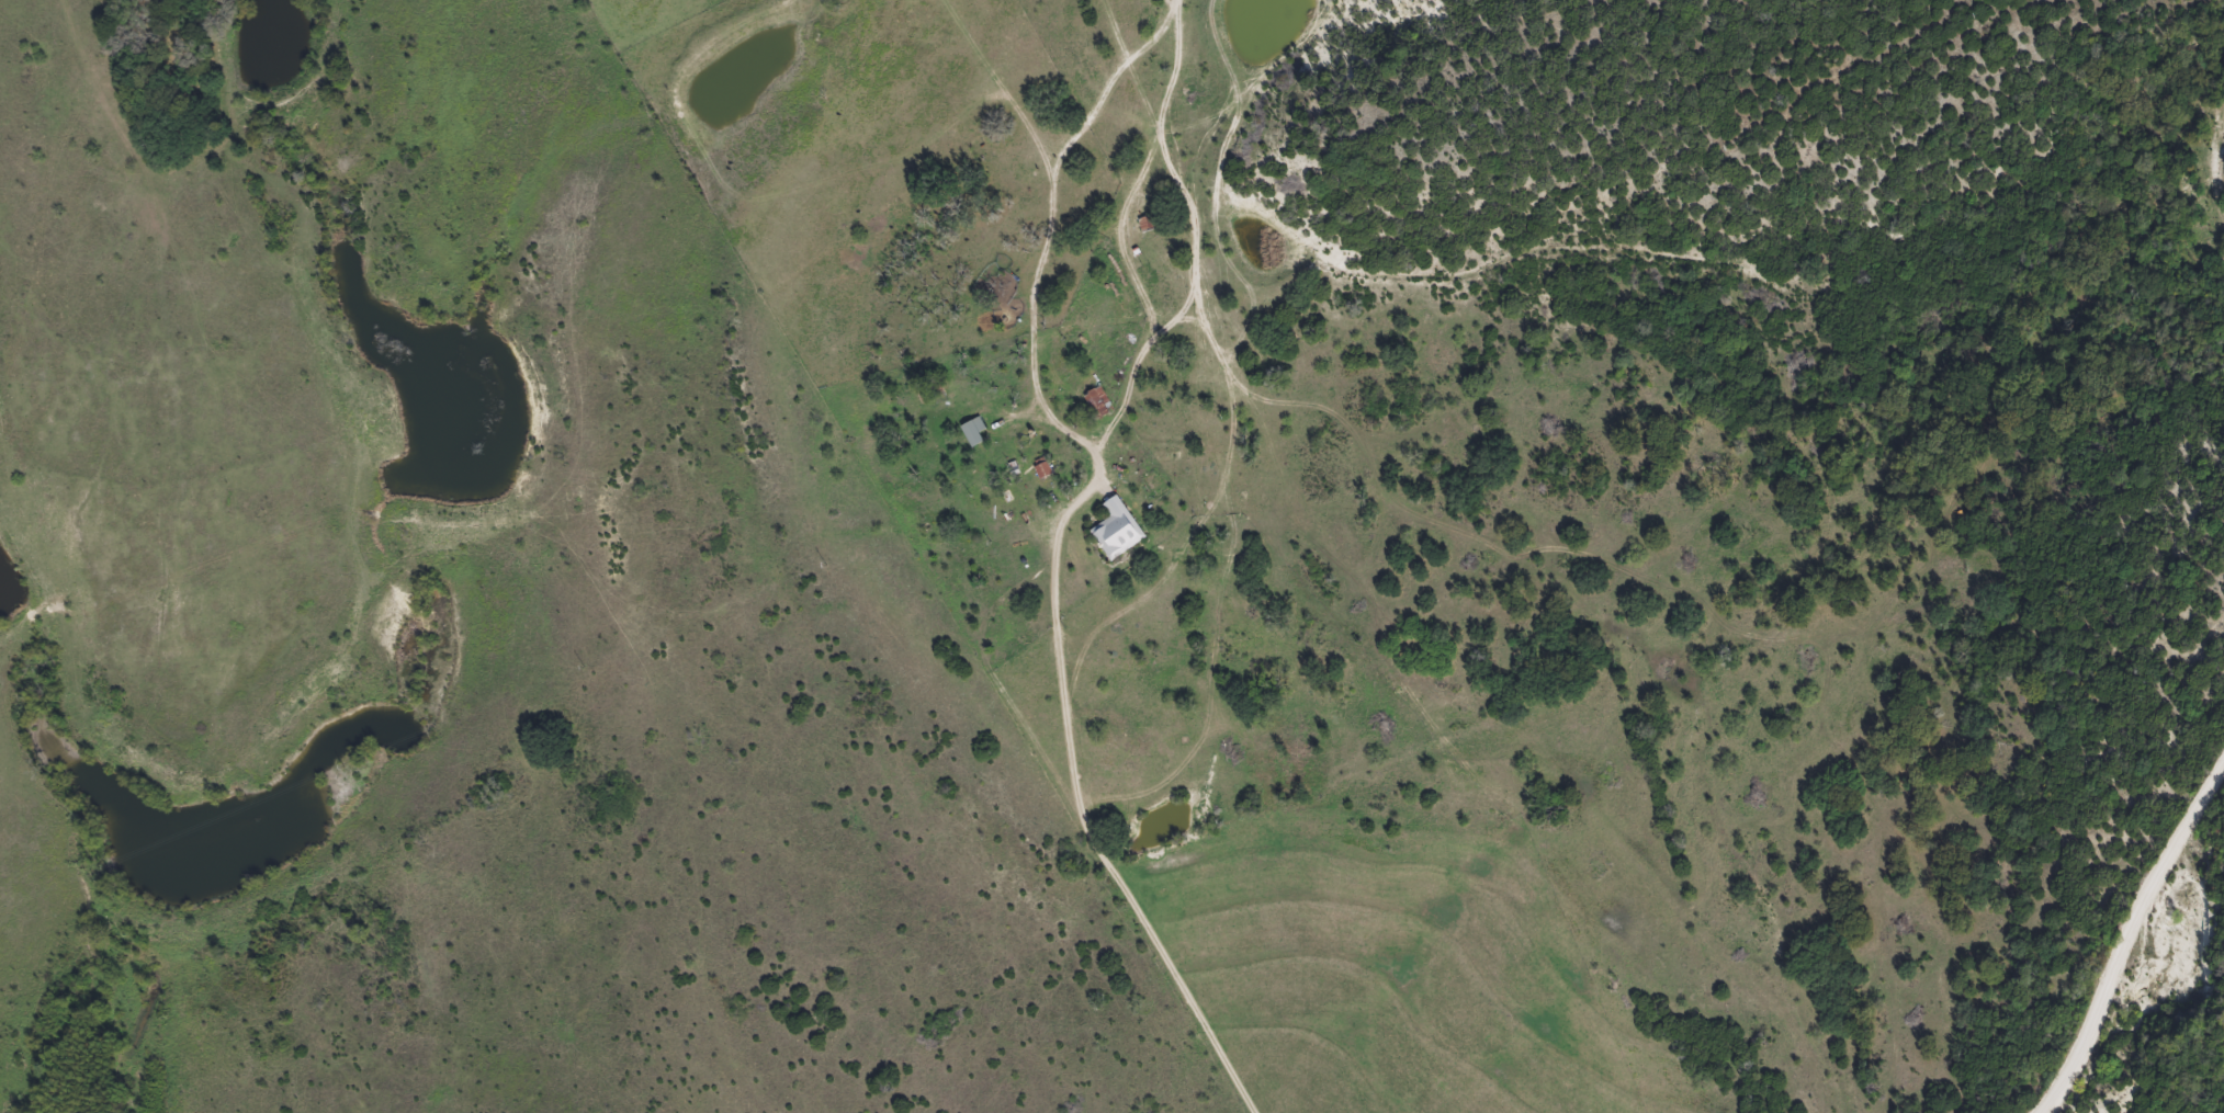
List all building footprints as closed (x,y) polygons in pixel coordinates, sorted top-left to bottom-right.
[(1143,233),(1157,229),(1152,215),(1139,220),(1143,233)] [(1114,408),(1100,385),(1084,395),(1098,418),(1114,408)] [(962,427),(974,447),(986,441),(980,431),(987,427),(980,416),(962,427)] [(1147,538),(1119,494),(1104,504),(1112,516),(1091,530),(1112,561),(1147,538)]
